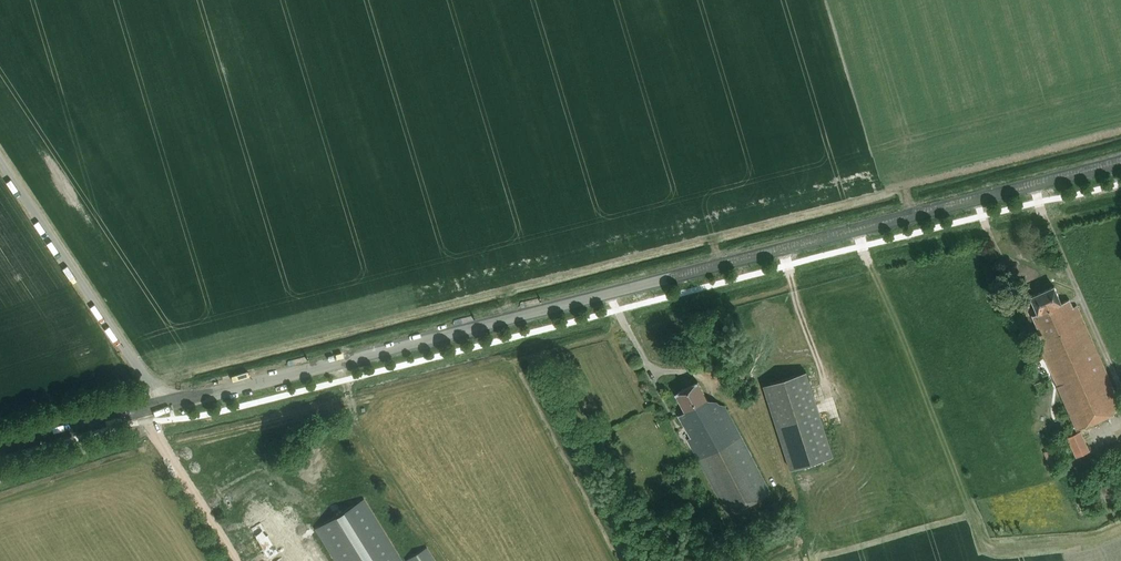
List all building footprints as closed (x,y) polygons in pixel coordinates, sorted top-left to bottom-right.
[(1120,410),(1120,404),(1077,306),(1073,307),(1069,298),(1062,302),(1054,285),(1031,296),(1038,312),(1033,314),(1040,329),(1037,330),(1044,345),(1041,346),(1078,429),(1120,410)] [(791,468),(833,455),(806,371),(764,384),(791,468)] [(729,515),(772,492),(725,405),(720,405),(719,402),(708,399),(699,382),(677,393),(687,411),(680,415),(692,437),(688,439),(729,515)] [(1090,450),(1081,431),(1068,437),(1076,456),(1090,450)] [(1062,463),(1055,447),(1043,452),(1050,468),(1062,463)] [(316,529),(336,560),(404,560),(365,498),(316,529)] [(407,560),(408,560),(437,560),(428,547),(407,560)]
